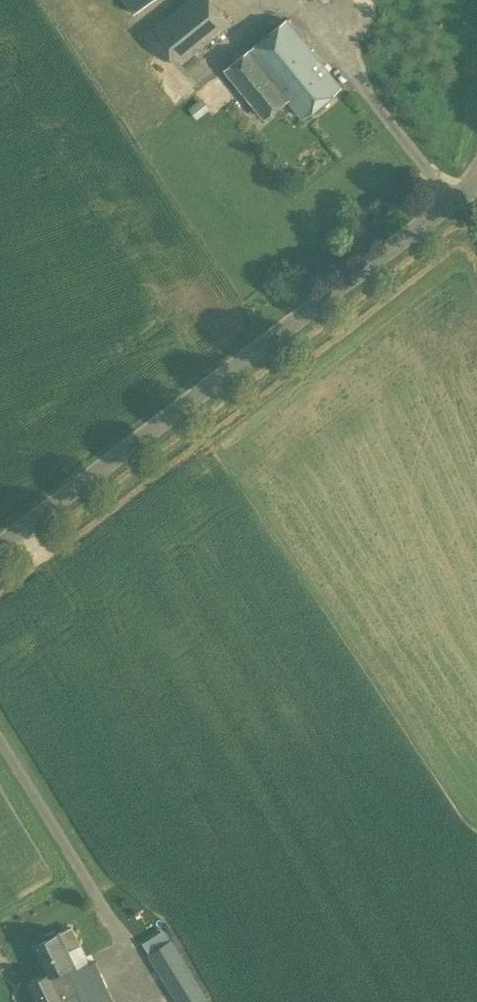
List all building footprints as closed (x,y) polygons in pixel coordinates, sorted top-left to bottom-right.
[(135,14),(155,0),(125,0),(135,14)] [(232,24),(213,0),(186,0),(149,30),(177,65),(232,24)] [(287,19),(249,50),(248,48),(223,69),(263,118),(287,99),(302,117),(341,85),(287,19)] [(188,108),(197,118),(207,110),(210,107),(201,96),(198,99),(188,108)] [(78,990),(83,1001),(114,1001),(95,961),(77,969),(66,949),(79,943),(72,927),(59,932),(58,931),(32,943),(39,959),(36,960),(43,974),(44,976),(51,973),(54,978),(69,971),(78,990)] [(178,1001),(198,1001),(207,997),(171,940),(170,940),(163,929),(142,942),(148,953),(147,954),(178,1001)] [(43,974),(28,981),(38,1001),(65,1001),(63,997),(78,990),(69,971),(54,978),(51,973),(44,976),(43,974)]
